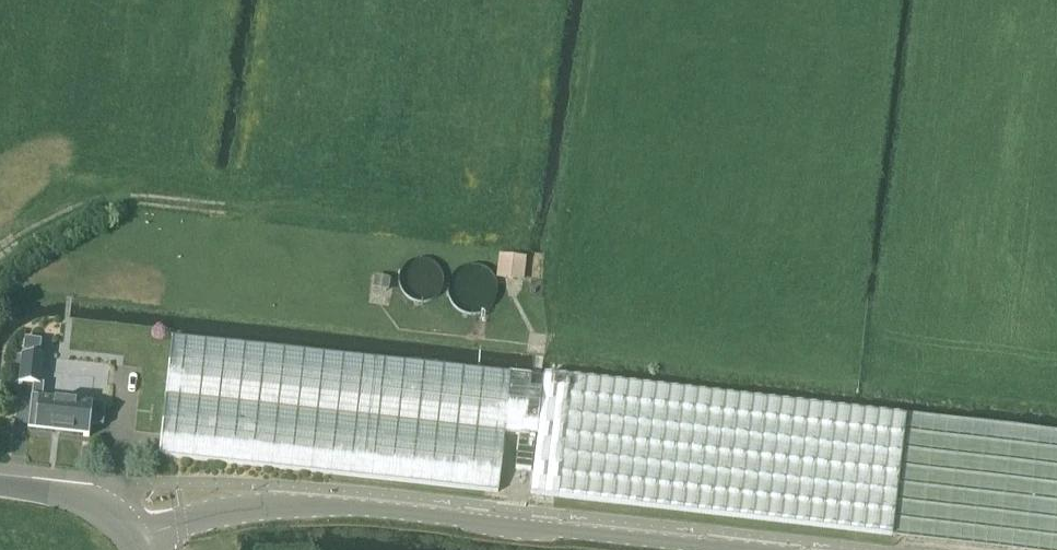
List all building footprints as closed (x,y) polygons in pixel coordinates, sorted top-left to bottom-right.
[(499,255),(497,277),(524,279),(526,257),(499,255)] [(443,272),(441,269),(439,265),(436,262),(432,260),(428,259),(424,258),(420,258),(416,259),(412,260),(409,262),(406,265),(403,269),(401,272),(400,276),(400,281),(401,285),(402,289),(404,292),(407,295),(410,298),(414,300),(418,301),(422,301),(426,301),(430,300),(434,298),(437,295),(440,292),(442,289),(444,285),(444,281),(444,276),(443,272)] [(498,284),(497,280),(495,276),(492,272),(488,269),(484,266),(479,265),(475,264),(470,265),(465,266),(461,268),(457,270),(454,274),(451,278),(450,282),(449,287),(449,292),(450,296),(451,301),(454,305),(457,308),(461,311),(465,313),(470,314),(475,314),(480,314),(484,312),(488,310),(492,306),(495,303),(497,299),(498,294),(499,289),(498,284)] [(375,276),(372,288),(389,291),(391,278),(375,276)] [(498,491),(505,432),(537,436),(531,495),(893,535),(906,416),(544,376),(543,390),(530,388),(531,376),(173,336),(160,453),(498,491)] [(23,352),(40,354),(42,340),(25,338),(23,352)] [(22,354),(19,383),(33,385),(28,430),(53,432),(53,431),(60,431),(60,433),(90,436),(91,424),(104,426),(106,405),(43,398),(45,384),(42,383),(45,356),(22,354)] [(895,536),(1024,549),(1056,549),(1056,431),(908,415),(895,536)]
